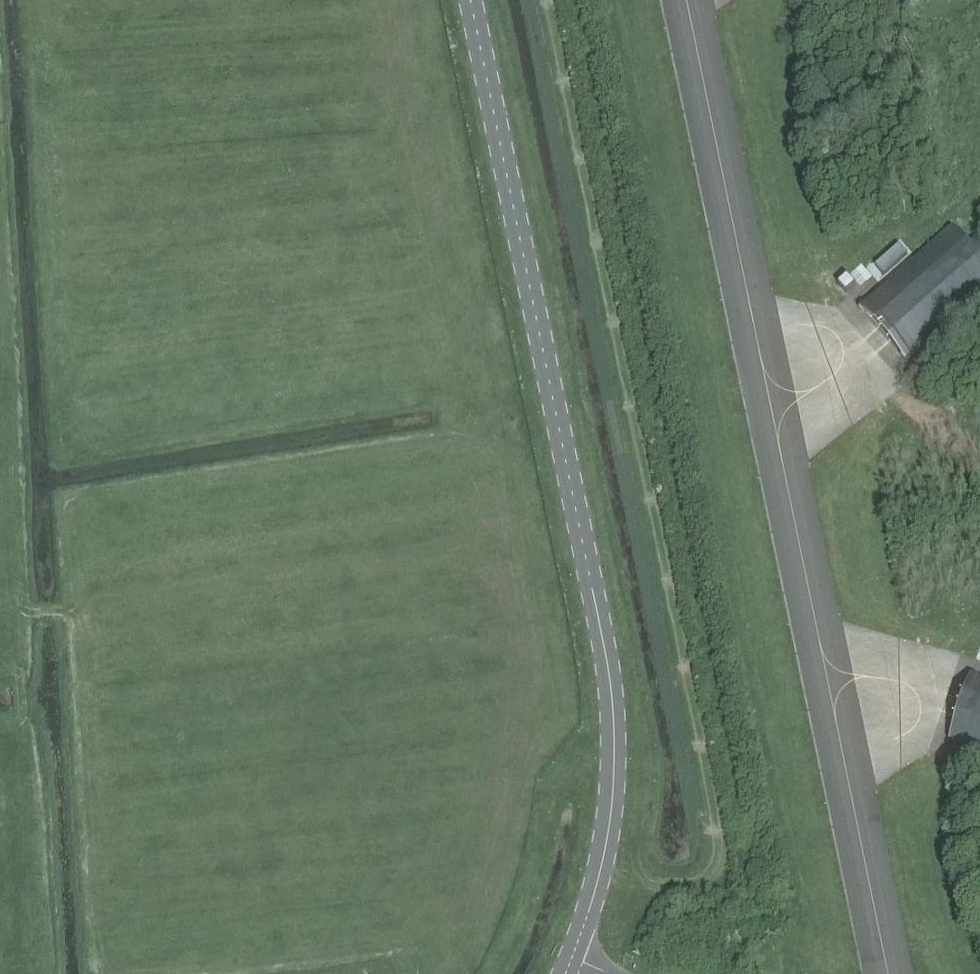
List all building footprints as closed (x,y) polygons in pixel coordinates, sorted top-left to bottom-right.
[(894,276),(858,308),(905,361),(923,345),(927,342),(929,344),(933,340),(930,338),(979,294),(979,238),(975,233),(965,242),(951,226),(894,276)] [(899,245),(875,266),(883,275),(907,254),(899,245)] [(847,276),(838,284),(846,293),(855,285),(847,276)] [(972,749),(977,750),(976,753),(979,755),(979,677),(970,674),(949,741),(972,749)]
